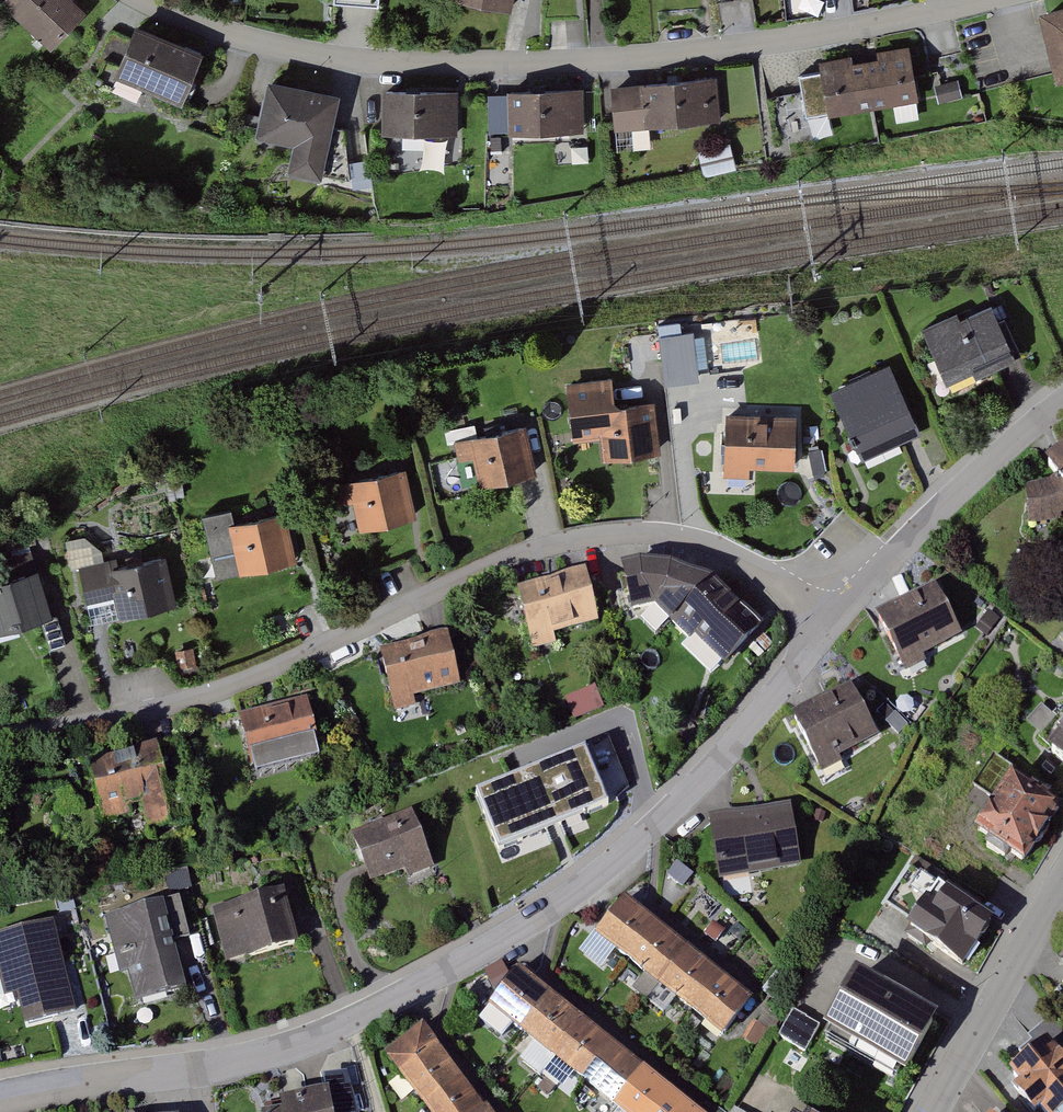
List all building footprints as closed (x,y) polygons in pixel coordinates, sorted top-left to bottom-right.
[(68,0),(4,0),(0,4),(0,8),(49,54),(85,16),(68,0)] [(450,5),(510,18),(514,0),(451,0),(450,5)] [(1040,5),(1057,74),(1062,73),(1062,0),(1059,0),(1040,5)] [(200,57),(132,29),(112,79),(179,106),(200,57)] [(910,51),(820,64),(828,115),(917,102),(910,51)] [(716,76),(608,85),(612,130),(720,121),(716,76)] [(958,84),(934,89),(937,105),(961,100),(958,84)] [(336,99),(262,85),(250,139),(289,147),(284,178),(319,182),(336,99)] [(582,90),(505,90),(505,134),(582,133),(582,90)] [(382,94),(382,134),(460,134),(460,94),(382,94)] [(953,313),(917,331),(945,387),(969,375),(973,384),(1017,362),(989,305),(957,321),(953,313)] [(730,364),(763,361),(760,315),(726,318),(730,364)] [(706,377),(704,317),(662,319),(664,378),(706,377)] [(886,364),(828,391),(861,461),(919,434),(886,364)] [(609,377),(566,383),(574,442),(601,439),(604,463),(660,456),(653,399),(612,404),(609,377)] [(795,415),(723,414),(722,479),(750,479),(750,469),(794,469),(795,415)] [(523,426),(453,446),(459,464),(471,461),(479,489),(536,472),(523,426)] [(1041,463),(1053,479),(1043,485),(1025,485),(1027,526),(1052,523),(1062,518),(1062,445),(1041,463)] [(403,468),(333,486),(339,508),(352,504),(360,532),(416,517),(403,468)] [(229,509),(198,516),(207,555),(231,549),(237,575),(295,561),(284,513),(232,525),(229,509)] [(114,557),(76,566),(86,605),(115,598),(119,618),(175,605),(163,554),(116,565),(114,557)] [(670,619),(711,576),(671,561),(638,558),(618,564),(630,614),(625,614),(626,627),(646,647),(670,619)] [(0,578),(0,633),(50,617),(34,567),(0,578)] [(584,571),(514,590),(532,652),(557,645),(554,636),(599,623),(584,571)] [(711,576),(670,619),(691,639),(696,633),(726,661),(762,624),(711,576)] [(960,635),(934,583),(871,614),(902,677),(926,664),(925,656),(960,635)] [(446,636),(378,652),(394,714),(415,709),(412,698),(459,686),(446,636)] [(849,684),(789,719),(819,775),(882,741),(849,684)] [(596,686),(565,698),(574,720),(605,708),(596,686)] [(302,701),(237,718),(253,778),(319,760),(302,701)] [(1062,769),(1062,720),(1049,736),(1054,739),(1043,753),(1062,769)] [(155,745),(87,766),(105,824),(138,814),(145,835),(180,824),(155,745)] [(583,795),(562,752),(501,781),(513,806),(528,799),(536,818),(583,795)] [(1024,864),(1062,800),(1010,769),(972,832),(1024,864)] [(792,805),(707,818),(717,880),(802,867),(792,805)] [(410,813),(349,837),(369,888),(430,864),(410,813)] [(961,972),(992,920),(933,885),(901,934),(961,972)] [(281,892),(211,913),(226,965),(297,945),(281,892)] [(176,899),(103,921),(120,977),(129,975),(137,1003),(186,988),(173,944),(188,939),(176,899)] [(685,949),(624,899),(591,941),(654,991),(685,949)] [(0,937),(0,992),(2,1000),(14,997),(22,1026),(75,1012),(50,923),(0,937)] [(721,1041),(751,1001),(685,949),(654,991),(721,1041)] [(939,1015),(856,968),(823,1027),(906,1074),(939,1015)] [(580,1022),(517,970),(485,1009),(548,1059),(580,1022)] [(820,1025),(792,1010),(777,1036),(805,1052),(820,1025)] [(641,1070),(580,1022),(548,1059),(609,1111),(610,1111),(641,1070)] [(420,1028),(379,1059),(420,1111),(479,1111),(481,1110),(420,1028)] [(1042,1043),(1001,1076),(1011,1088),(1006,1092),(1021,1111),(1062,1111),(1062,1069),(1042,1043)] [(641,1070),(610,1111),(694,1111),(641,1070)] [(327,1090),(274,1100),(277,1111),(331,1111),(327,1090)]
